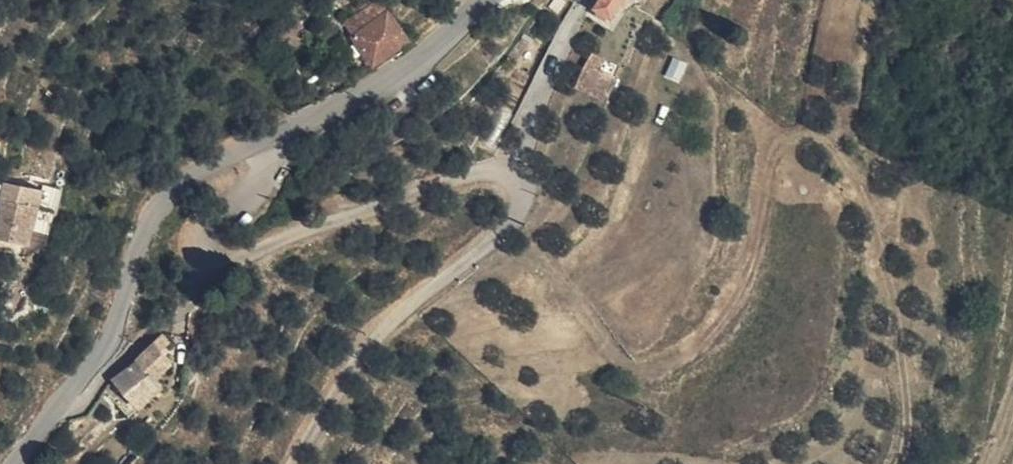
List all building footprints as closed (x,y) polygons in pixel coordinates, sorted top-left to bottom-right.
[(595,11),(612,20),(623,0),(602,0),(595,11)] [(369,69),(403,47),(374,5),(352,19),(361,32),(350,40),(369,69)] [(591,55),(575,87),(603,100),(618,68),(591,55)] [(23,183),(21,190),(35,193),(37,186),(23,183)] [(25,245),(28,232),(33,210),(37,193),(35,193),(21,190),(0,185),(0,240),(25,245)] [(28,232),(46,235),(56,191),(37,186),(35,193),(37,193),(33,210),(28,232)] [(165,348),(158,338),(132,365),(148,385),(166,368),(157,356),(165,348)] [(148,385),(132,365),(111,383),(132,412),(155,393),(148,385)]
